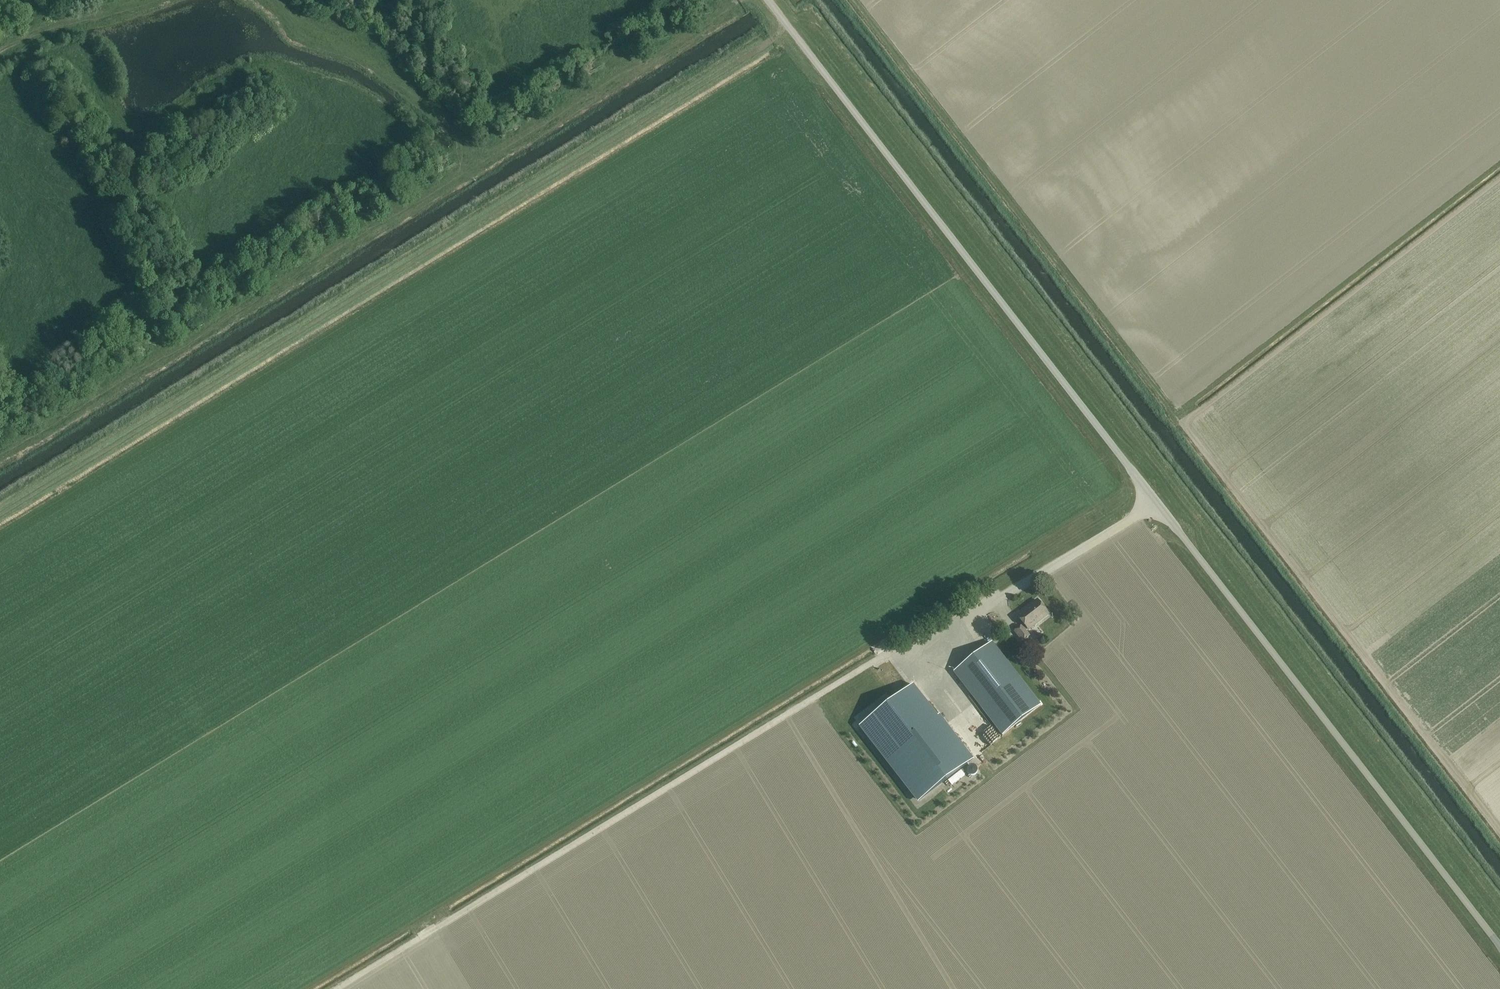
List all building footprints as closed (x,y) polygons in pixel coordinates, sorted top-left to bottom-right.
[(1028,630),(1048,614),(1037,600),(1017,616),(1024,625),(1022,627),(1015,632),(1023,641),(1029,636),(1025,632),(1028,630)] [(1002,735),(1041,705),(992,643),(954,673),(1002,735)] [(913,685),(861,726),(919,800),(971,759),(913,685)] [(967,707),(972,704),(969,699),(963,702),(967,707)]
